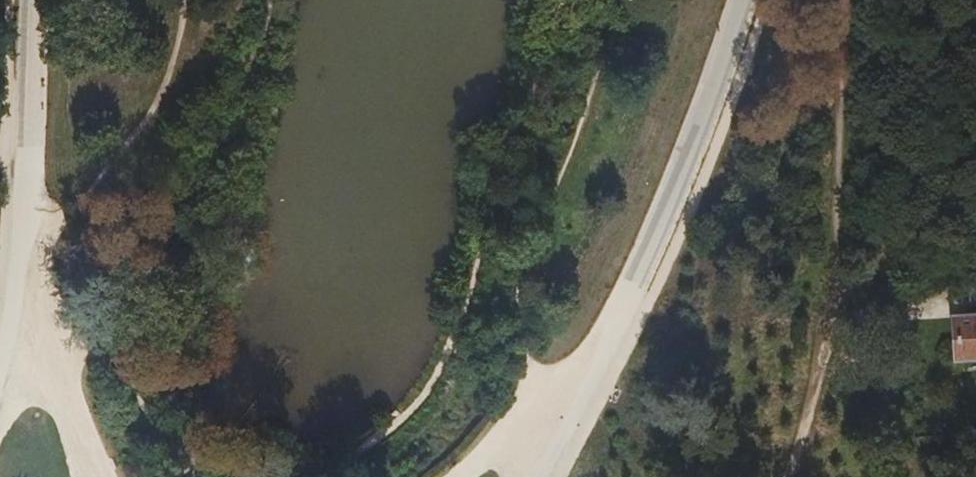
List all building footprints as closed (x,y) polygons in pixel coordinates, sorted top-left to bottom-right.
[(958,358),(975,357),(975,318),(957,318),(958,358)]
